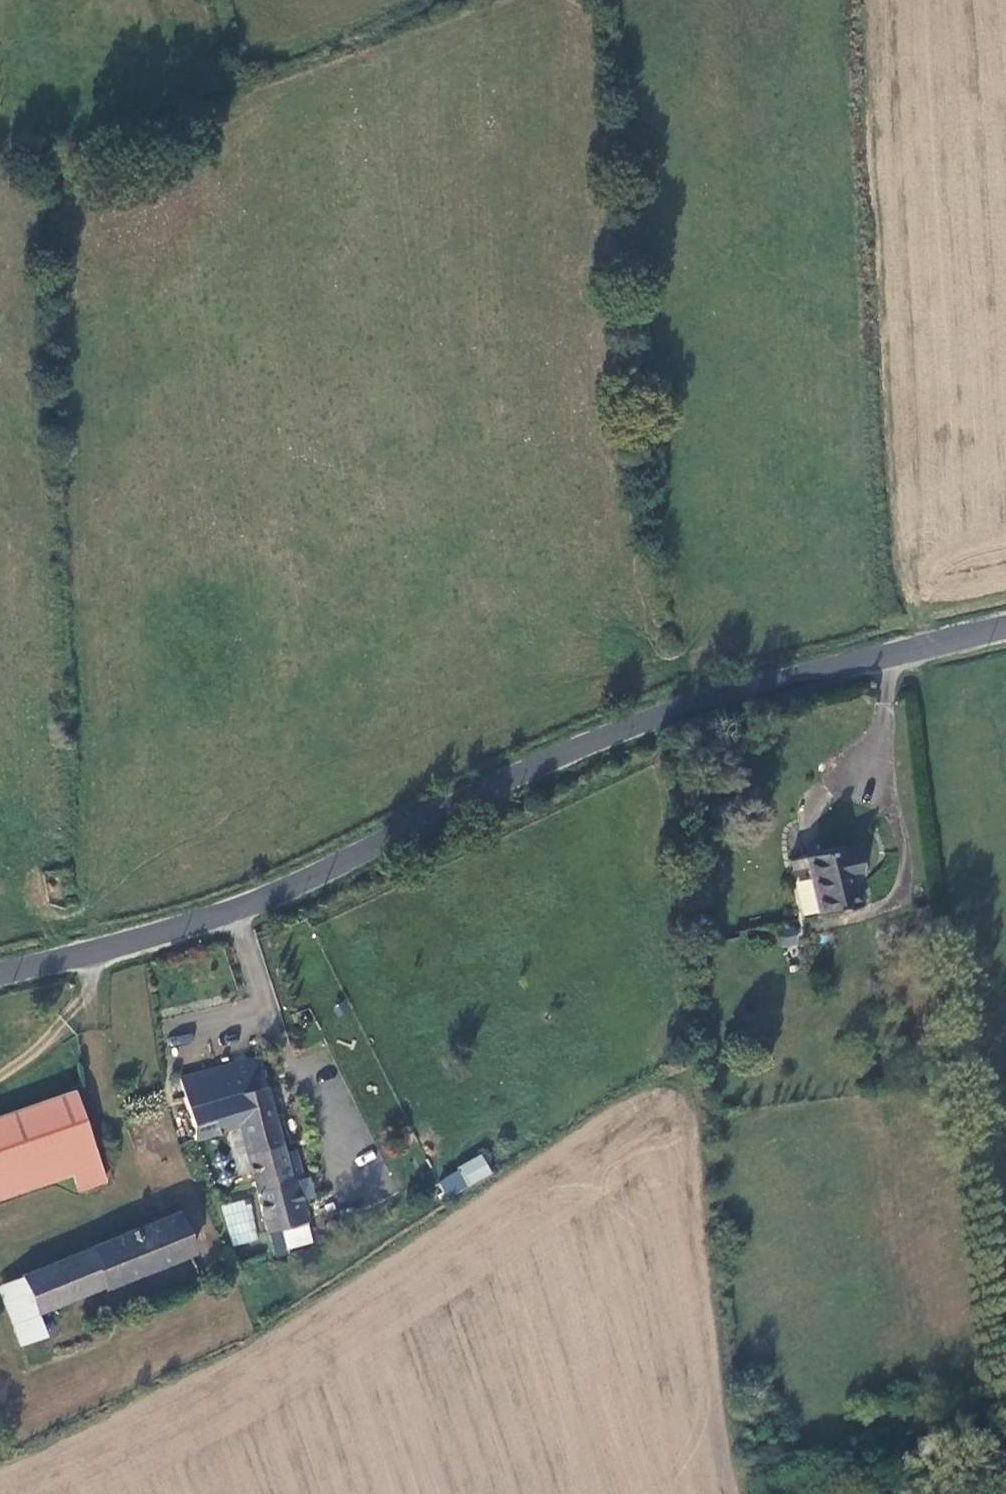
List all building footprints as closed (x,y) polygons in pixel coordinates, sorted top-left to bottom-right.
[(841,847),(802,857),(816,914),(855,905),(849,875),(857,872),(852,849),(842,851),(841,847)] [(293,1180),(301,1176),(293,1148),(282,1152),(255,1057),(179,1079),(194,1142),(237,1128),(267,1232),(305,1223),(293,1180)] [(71,1093),(0,1116),(0,1180),(64,1157),(77,1191),(102,1182),(71,1093)] [(482,1155),(436,1179),(446,1198),(492,1173),(482,1155)] [(232,1247),(259,1239),(247,1197),(220,1205),(232,1247)] [(102,1289),(193,1252),(178,1214),(87,1250),(101,1285),(102,1289)] [(34,1312),(101,1285),(87,1250),(21,1275),(34,1312)] [(0,1285),(0,1286),(9,1309),(34,1312),(21,1275),(0,1285)] [(23,1343),(43,1334),(34,1312),(9,1309),(23,1343)]
